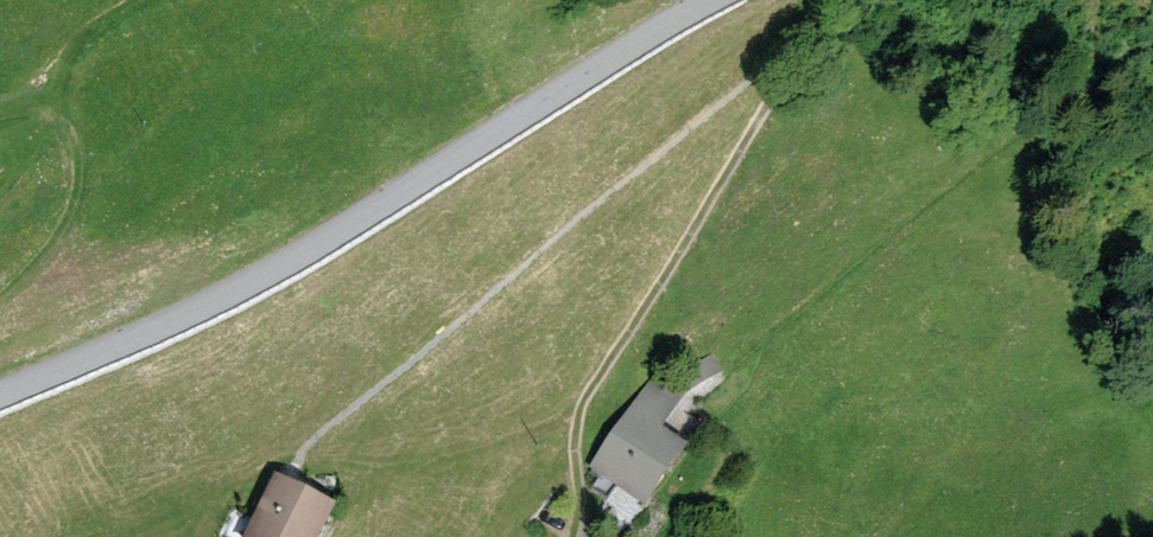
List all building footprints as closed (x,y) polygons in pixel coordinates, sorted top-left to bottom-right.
[(676,377),(686,393),(722,370),(712,354),(676,377)] [(656,372),(587,468),(635,501),(678,441),(658,428),(684,392),(656,372)] [(275,470),(243,536),(318,536),(336,500),(275,470)]
